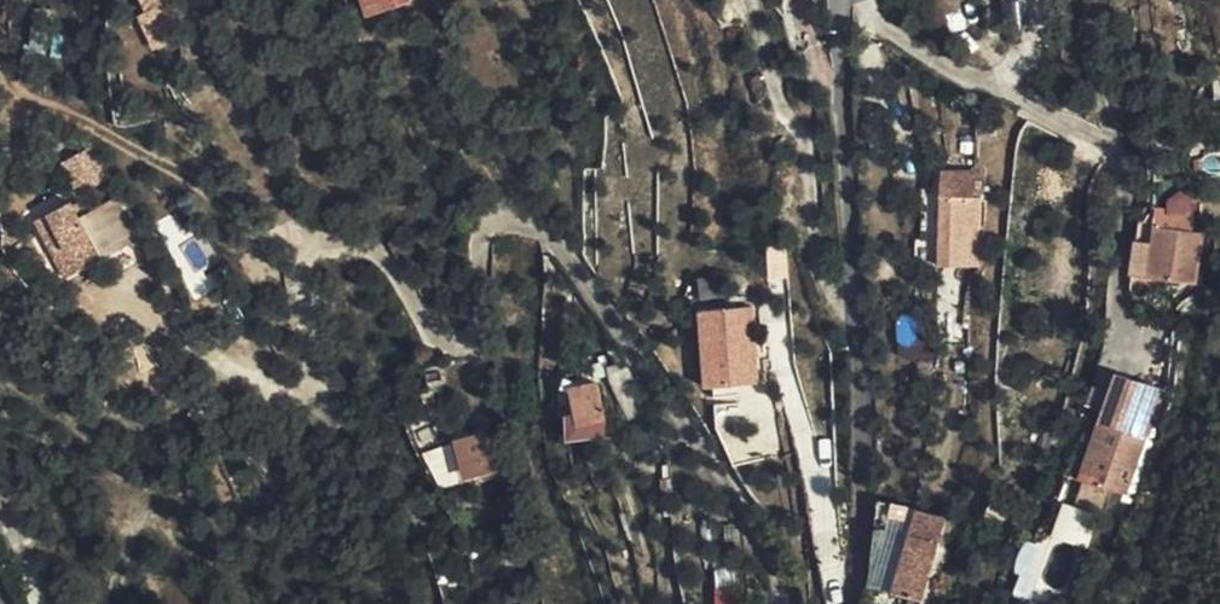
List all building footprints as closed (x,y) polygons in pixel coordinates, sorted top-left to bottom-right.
[(375,21),(417,9),(414,0),(368,0),(375,21)] [(183,10),(161,10),(162,30),(184,30),(183,10)] [(975,170),(941,172),(943,269),(965,268),(966,196),(976,195),(975,170)] [(116,198),(83,216),(105,257),(139,238),(116,198)] [(1200,233),(1152,226),(1150,241),(1145,276),(1193,283),(1200,233)] [(1150,241),(1137,240),(1132,275),(1145,276),(1150,241)] [(930,242),(920,241),(922,268),(931,268),(930,242)] [(969,269),(943,269),(944,304),(969,301),(969,269)] [(700,304),(706,385),(763,380),(757,300),(700,304)] [(978,306),(964,305),(965,317),(978,317),(978,306)] [(1162,389),(1114,371),(1075,477),(1083,480),(1105,487),(1123,494),(1162,389)] [(599,411),(589,378),(567,383),(575,415),(576,418),(599,411)] [(603,430),(599,411),(576,418),(575,415),(561,418),(563,436),(603,430)] [(1038,447),(1052,450),(1057,428),(1044,424),(1038,447)] [(489,431),(462,437),(468,471),(495,465),(489,431)] [(1105,487),(1083,480),(1076,501),(1098,509),(1105,487)] [(943,513),(914,505),(892,589),(921,597),(943,513)]
